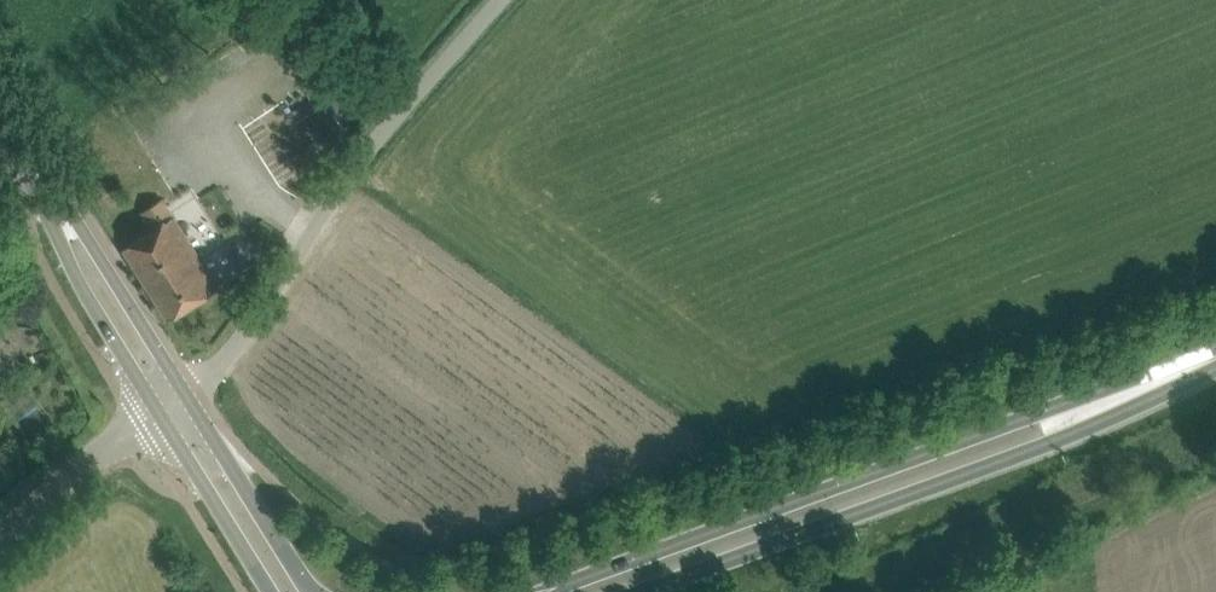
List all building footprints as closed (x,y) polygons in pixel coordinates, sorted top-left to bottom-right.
[(269,2),(254,11),(264,27),(279,17),(269,2)] [(153,228),(124,247),(169,319),(218,287),(162,198),(141,211),(153,228)]
